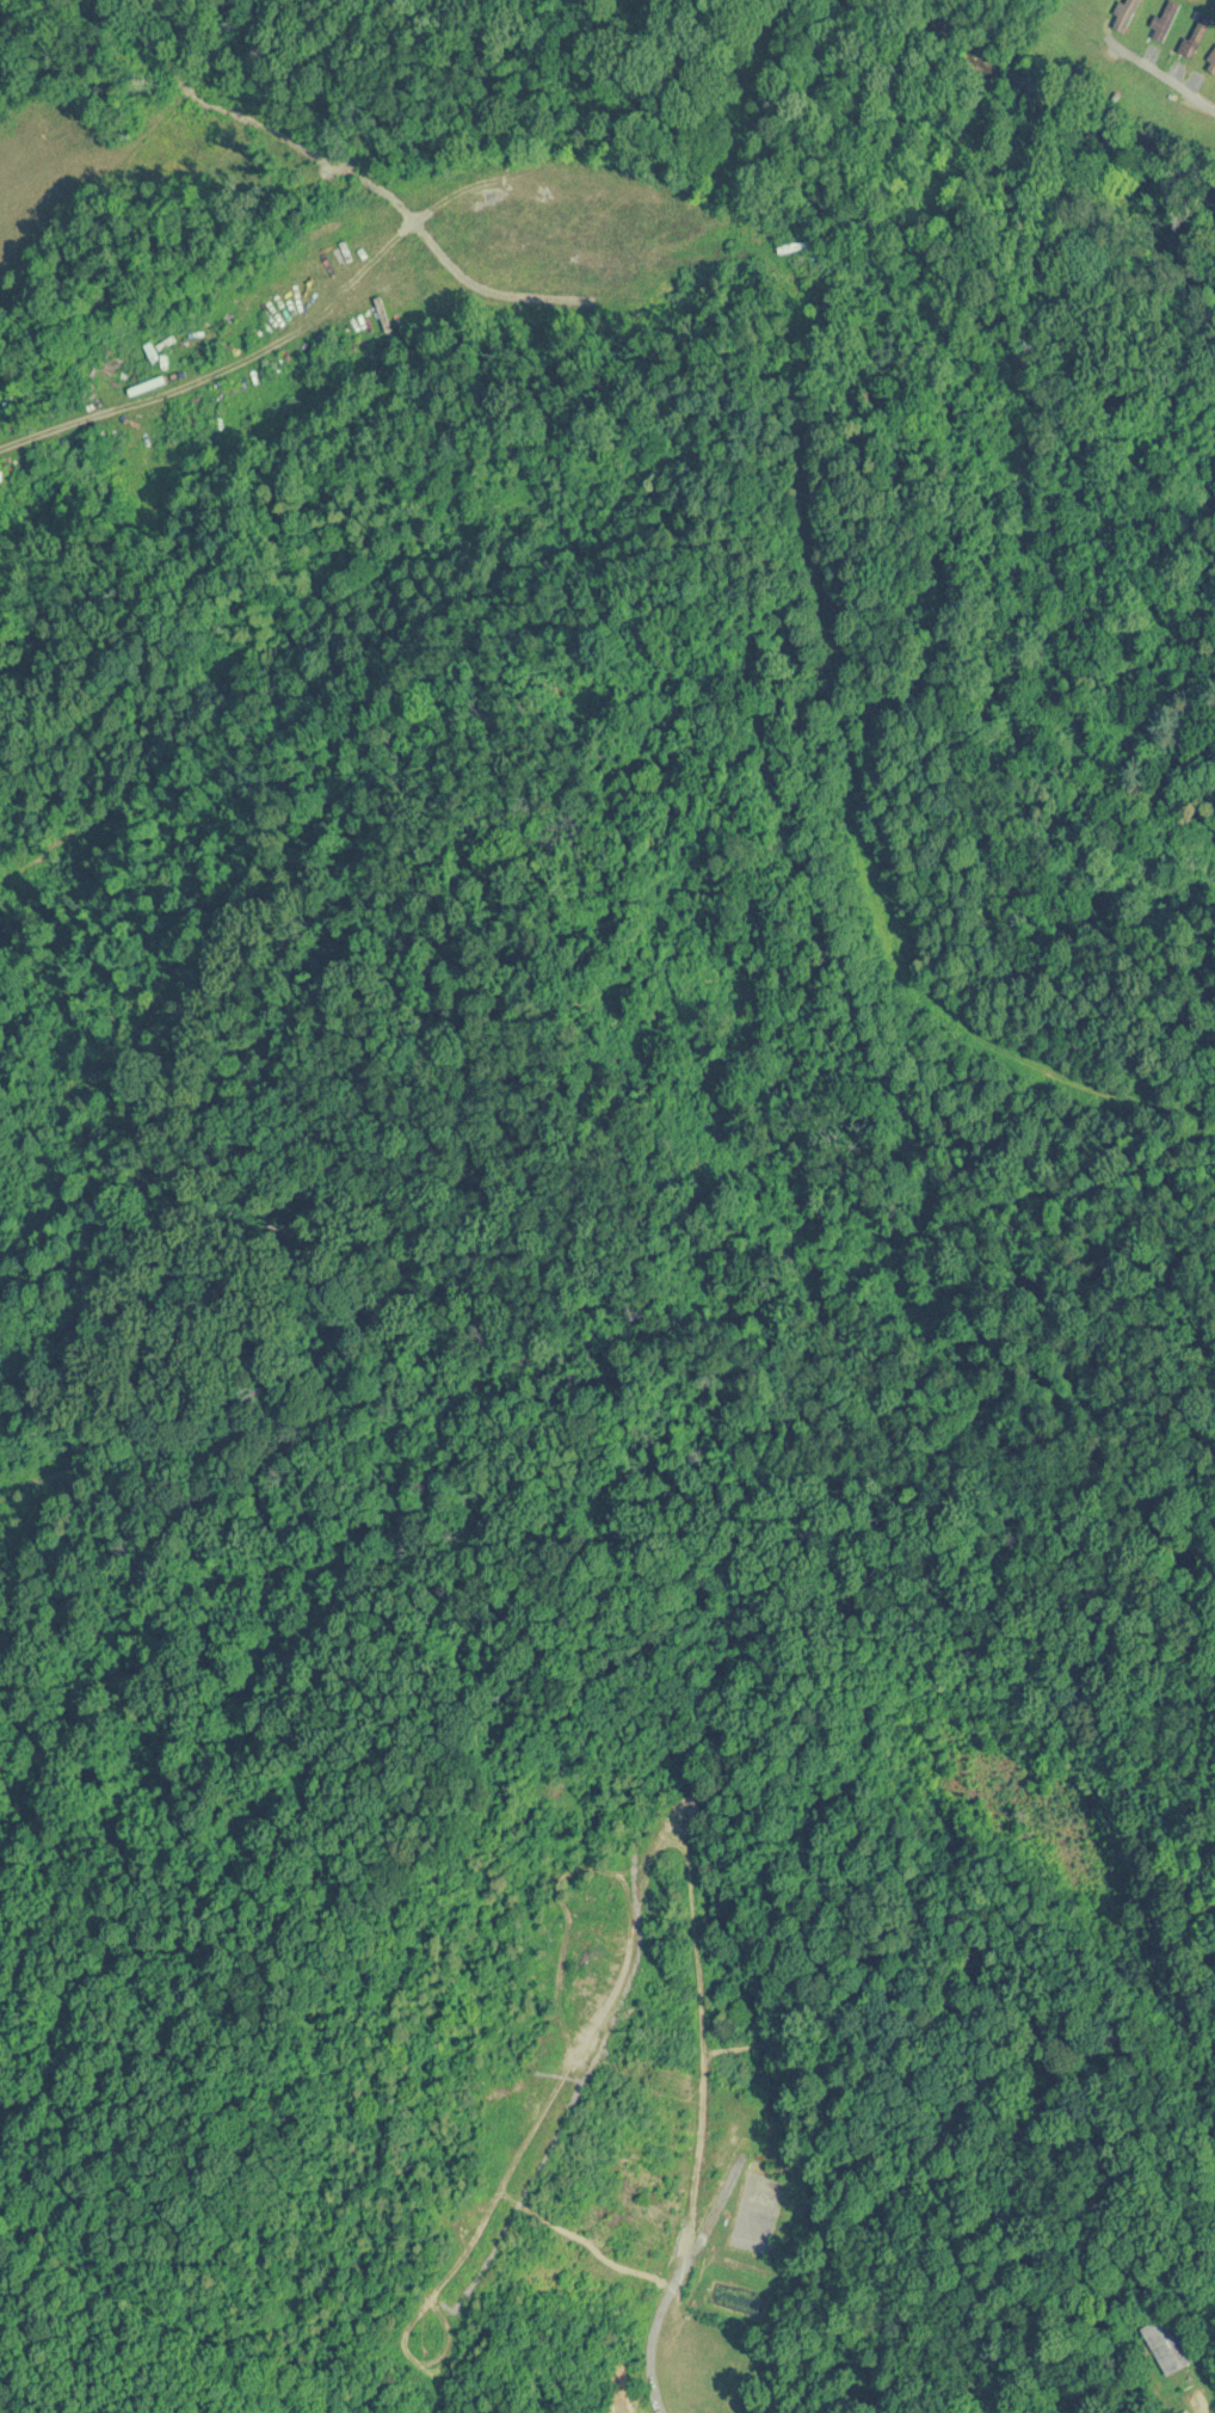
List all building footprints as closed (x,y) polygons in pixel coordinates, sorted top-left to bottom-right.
[(1125,34),(1141,0),(1124,0),(1111,27),(1125,34)] [(1173,0),(1167,0),(1149,37),(1162,43),(1181,4),(1173,0)] [(1181,52),(1192,59),(1214,17),(1202,11),(1181,52)] [(1214,74),(1214,49),(1204,67),(1214,74)] [(1141,2328),(1166,2376),(1194,2362),(1169,2314),(1141,2328)]
